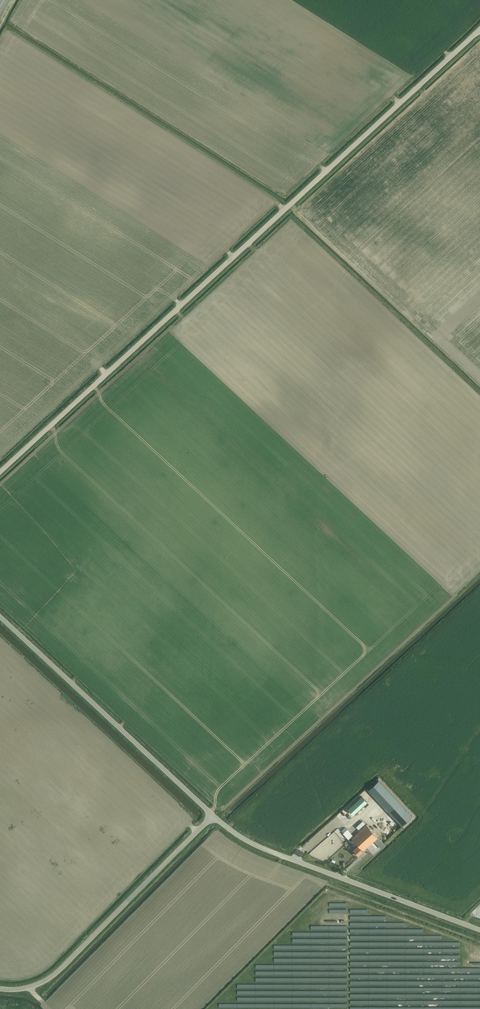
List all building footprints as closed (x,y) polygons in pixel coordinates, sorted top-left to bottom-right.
[(367,789),(345,810),(352,818),(375,796),(402,826),(412,816),(378,780),(368,790),(367,789)] [(396,824),(388,829),(391,835),(400,830),(397,826),(396,824)] [(357,856),(377,838),(366,825),(351,838),(358,846),(352,851),(357,856)] [(343,834),(348,840),(353,836),(347,830),(343,834)]
